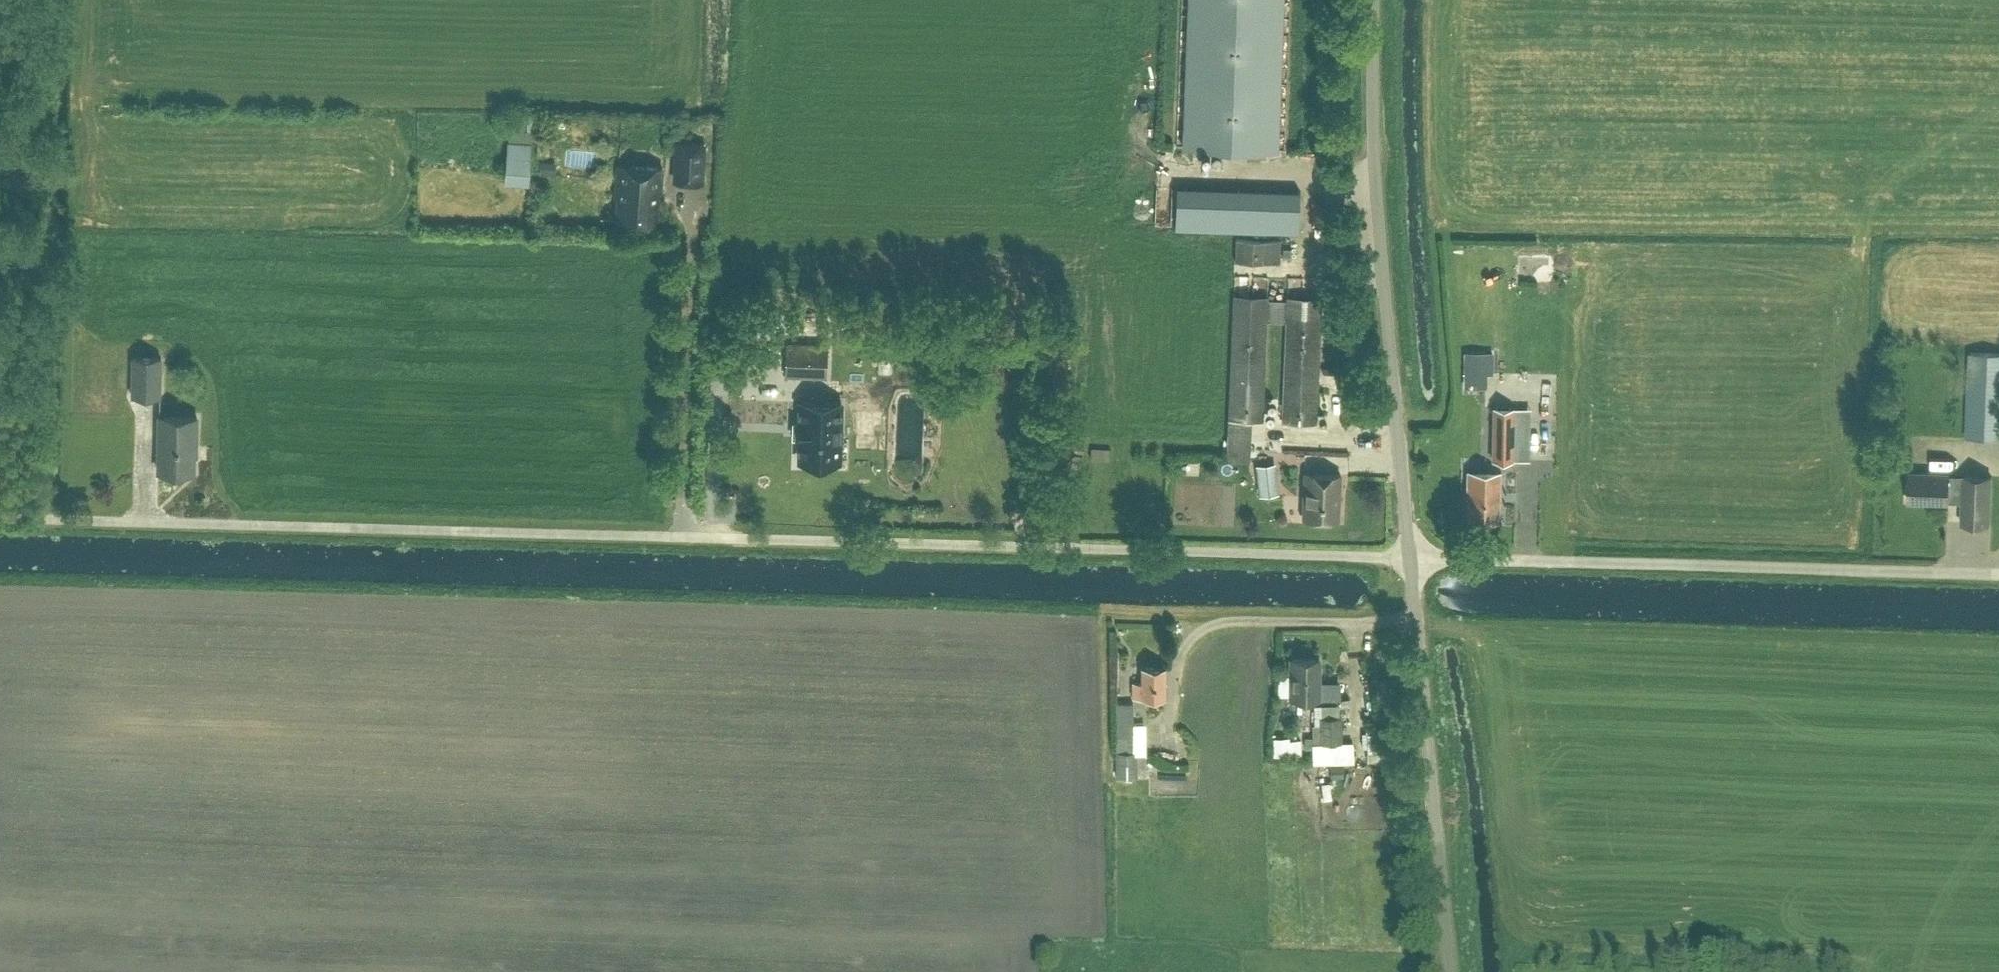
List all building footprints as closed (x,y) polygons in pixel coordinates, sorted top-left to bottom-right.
[(1197,146),(1263,149),(1268,0),(1203,0),(1197,146)] [(506,156),(531,157),(532,141),(507,139),(506,156)] [(676,160),(702,161),(704,142),(677,140),(676,160)] [(601,166),(601,146),(570,146),(570,165),(601,166)] [(618,195),(617,219),(655,222),(657,190),(660,190),(662,166),(618,163),(616,195),(618,195)] [(1156,203),(1155,226),(1173,227),(1173,185),(1152,184),(1152,203),(1156,203)] [(1236,229),(1297,231),(1299,189),(1237,188),(1236,229)] [(1288,276),(1268,275),(1268,261),(1278,261),(1279,239),(1236,238),(1229,418),(1262,420),(1266,321),(1286,322),(1282,420),(1315,422),(1321,277),(1288,276)] [(825,376),(826,343),(786,341),(786,375),(825,376)] [(1463,351),(1463,373),(1486,374),(1492,374),(1493,352),(1487,352),(1463,351)] [(1970,351),(1966,436),(1998,438),(1998,352),(1970,351)] [(160,395),(161,356),(132,356),(131,394),(160,395)] [(850,364),(850,376),(866,376),(866,364),(850,364)] [(840,438),(840,400),(800,400),(800,419),(798,419),(798,438),(800,438),(799,460),(837,460),(838,438),(840,438)] [(1516,406),(1493,405),(1492,459),(1515,459),(1516,406)] [(196,446),(197,415),(159,415),(157,469),(194,470),(194,446),(196,446)] [(1249,460),(1251,420),(1229,419),(1227,460),(1249,460)] [(873,442),(868,429),(856,435),(861,447),(873,442)] [(1255,461),(1257,491),(1276,489),(1273,459),(1255,461)] [(1501,470),(1478,470),(1478,486),(1466,486),(1465,519),(1500,519),(1501,470)] [(1304,471),(1302,516),(1338,518),(1340,473),(1304,471)] [(1991,474),(1909,471),(1908,499),(1948,500),(1948,494),(1962,495),(1961,521),(1989,522),(1991,474)] [(1318,697),(1319,657),(1290,657),(1290,697),(1318,697)] [(1287,689),(1286,663),(1277,664),(1278,689),(1287,689)] [(1132,696),(1164,696),(1164,665),(1141,665),(1141,681),(1132,680),(1132,696)] [(1133,702),(1115,702),(1116,776),(1137,776),(1137,750),(1133,750),(1133,702)] [(1319,716),(1320,723),(1312,723),(1314,758),(1342,757),(1339,703),(1322,704),(1323,715),(1319,716)] [(1332,794),(1330,771),(1320,772),(1321,795),(1332,794)]
